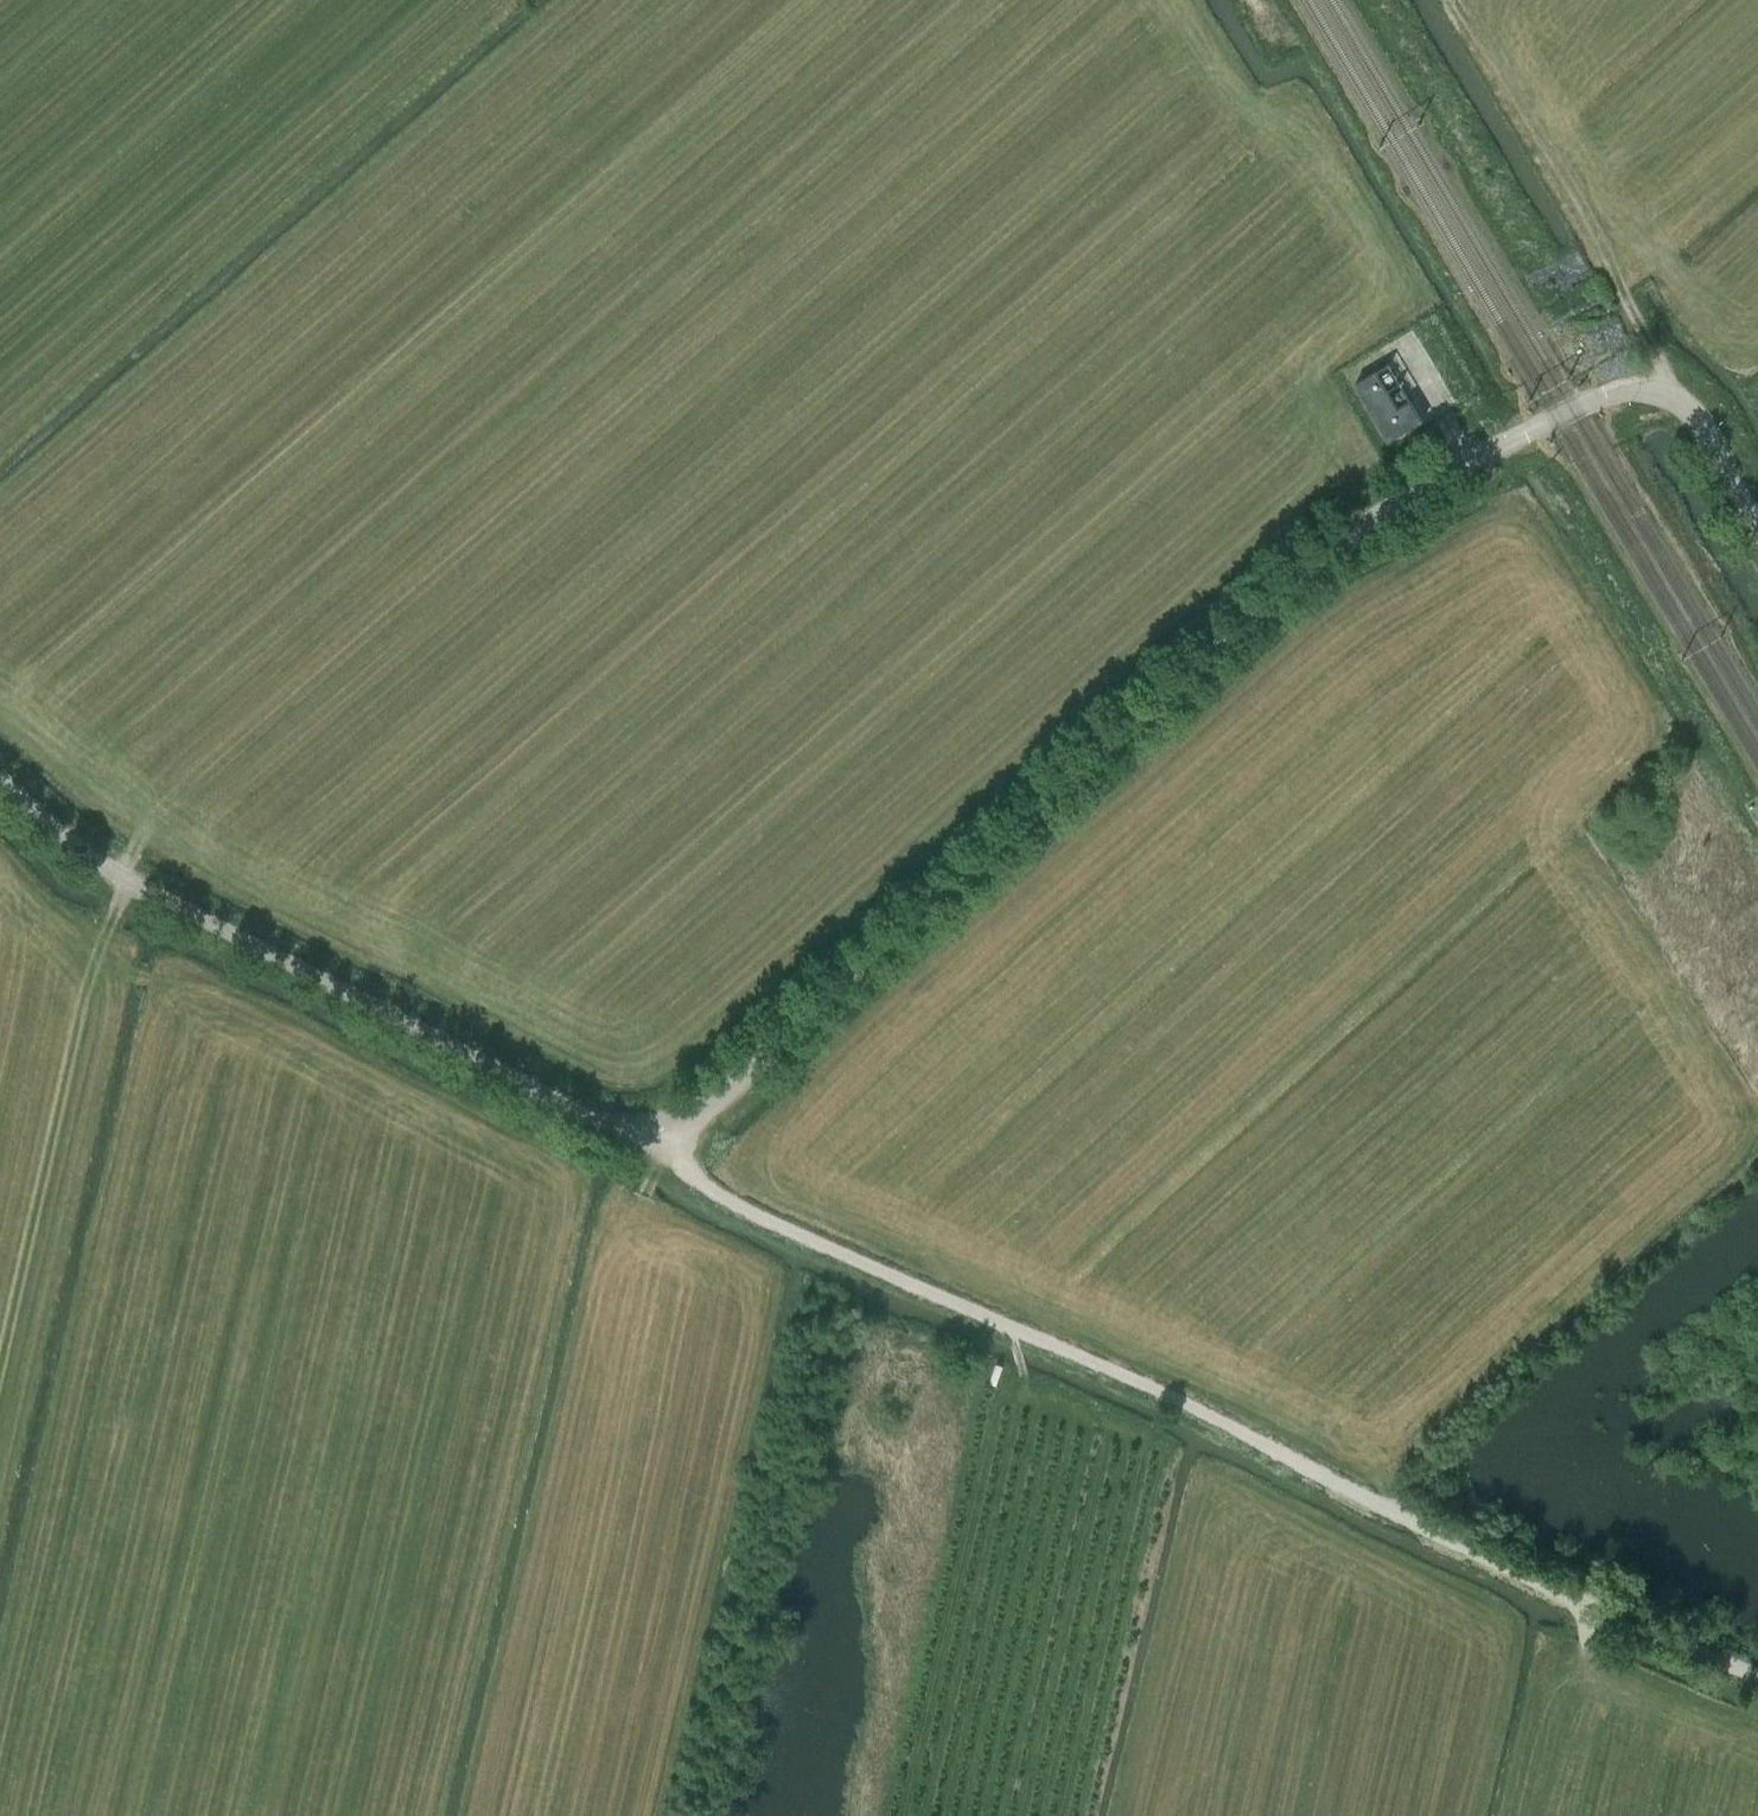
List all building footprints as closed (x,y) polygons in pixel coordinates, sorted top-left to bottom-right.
[(1380,372),(1357,386),(1391,443),(1425,423),(1412,401),(1401,408),(1380,372)]
